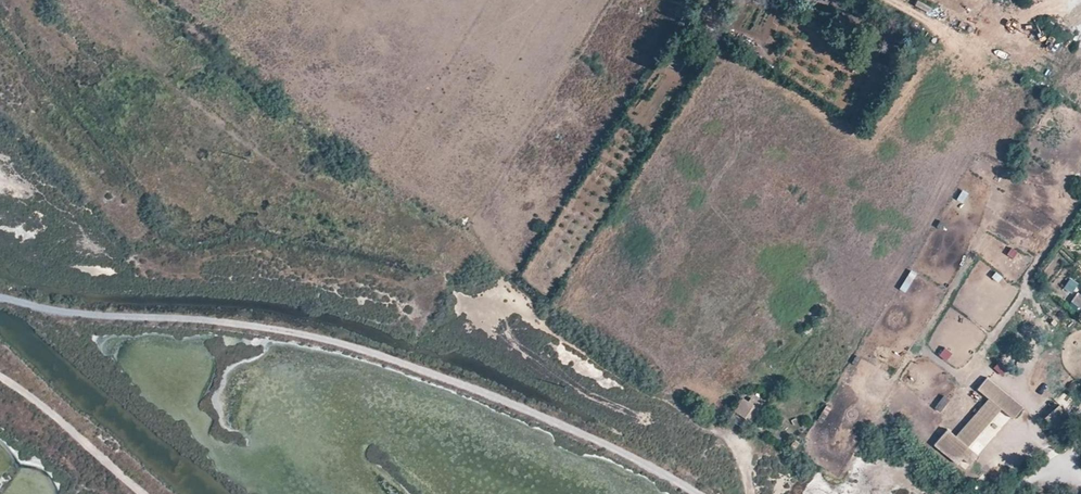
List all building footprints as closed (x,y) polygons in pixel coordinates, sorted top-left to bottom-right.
[(854,14),(866,21),(873,10),(860,4),(860,5),(854,14)] [(1023,19),(1029,28),(1040,21),(1034,12),(1023,19)] [(828,25),(837,31),(842,22),(834,18),(828,25)] [(682,36),(693,44),(701,32),(689,24),(683,36),(682,36)] [(1017,183),(1028,190),(1036,177),(1026,170),(1017,183)] [(962,190),(957,200),(964,203),(969,193),(962,190)] [(911,270),(899,290),(906,293),(917,274),(911,270)] [(1070,279),(1064,288),(1073,295),(1080,285),(1070,279)] [(1078,293),(1071,302),(1080,310),(1080,296),(1078,293)] [(1002,377),(1013,366),(1004,357),(993,368),(1002,377)] [(1019,408),(985,377),(975,387),(992,403),(958,439),(950,432),(937,448),(954,465),(956,464),(959,466),(964,462),(970,468),(978,460),(969,450),(1003,414),(1009,419),(1019,408)] [(936,409),(944,412),(949,399),(941,396),(936,409)] [(736,409),(742,414),(750,404),(744,400),(736,409)] [(750,403),(750,404),(742,414),(742,415),(753,422),(761,409),(750,403)] [(1060,437),(1067,431),(1078,421),(1074,415),(1063,424),(1061,424),(1057,421),(1050,426),(1060,437)]
